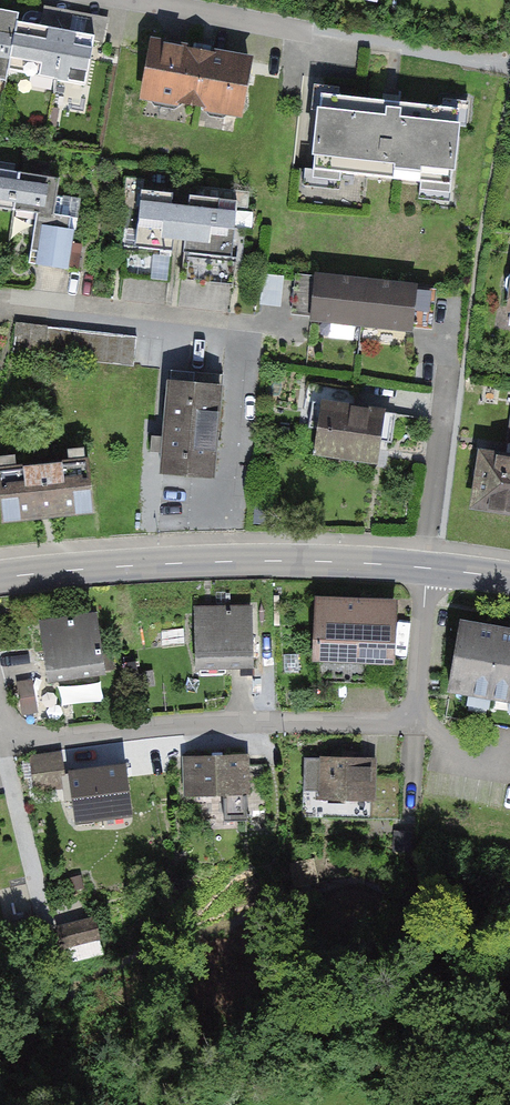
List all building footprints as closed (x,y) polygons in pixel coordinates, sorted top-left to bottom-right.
[(58,88),(68,26),(0,14),(0,78),(58,88)] [(68,26),(58,88),(97,94),(109,32),(68,26)] [(248,60),(154,43),(144,95),(239,112),(248,60)] [(339,96),(337,112),(318,110),(311,170),(451,184),(457,125),(442,123),(443,107),(339,96)] [(6,168),(0,203),(0,214),(40,221),(33,265),(75,272),(87,203),(68,200),(71,179),(6,168)] [(195,194),(154,189),(141,275),(182,281),(186,252),(193,206),(195,194)] [(195,253),(191,282),(234,288),(246,201),(204,195),(202,207),(195,253)] [(202,207),(193,206),(186,252),(195,253),(202,207)] [(311,316),(361,322),(365,283),(296,276),(293,306),(312,308),(311,316)] [(434,291),(365,283),(361,322),(411,328),(412,319),(431,322),(434,291)] [(142,336),(19,322),(15,353),(138,368),(142,336)] [(212,477),(221,375),(171,371),(162,473),(212,477)] [(319,428),(315,451),(375,460),(382,413),(353,409),(356,390),(307,382),(304,401),(313,402),(309,427),(319,428)] [(474,505),(509,510),(509,458),(482,454),(474,505)] [(2,520),(94,510),(88,460),(0,469),(0,502),(2,520)] [(388,607),(320,604),(319,660),(388,663),(388,607)] [(248,609),(193,610),(195,669),(250,668),(248,609)] [(95,618),(42,625),(48,677),(111,669),(108,646),(99,647),(95,618)] [(459,622),(447,694),(509,705),(509,630),(459,622)] [(67,780),(66,752),(34,753),(36,781),(67,780)] [(241,754),(188,757),(190,796),(222,794),(222,810),(265,808),(263,764),(242,765),(241,754)] [(372,760),(304,758),(303,802),(371,804),(372,760)] [(124,764),(68,770),(73,819),(129,813),(124,764)]
